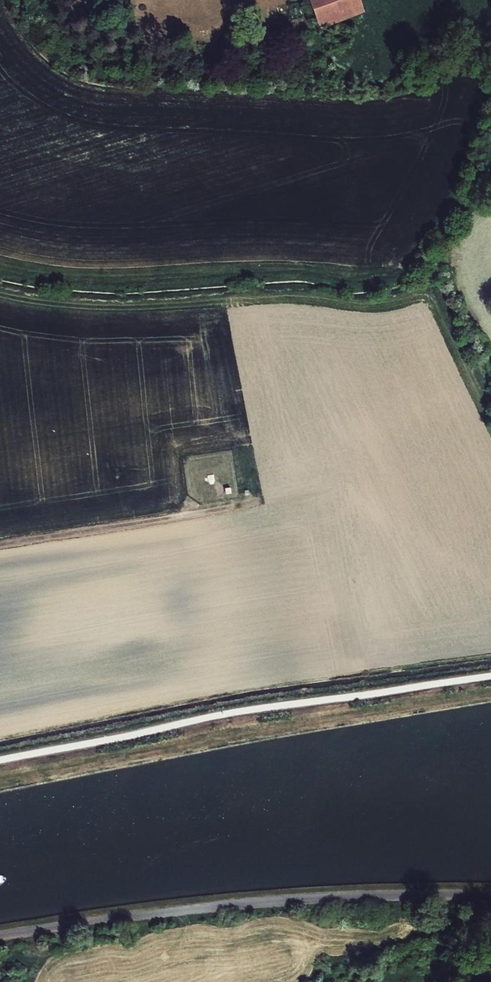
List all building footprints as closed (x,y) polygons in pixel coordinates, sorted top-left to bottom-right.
[(310,22),(373,0),(303,0),(310,22)]
